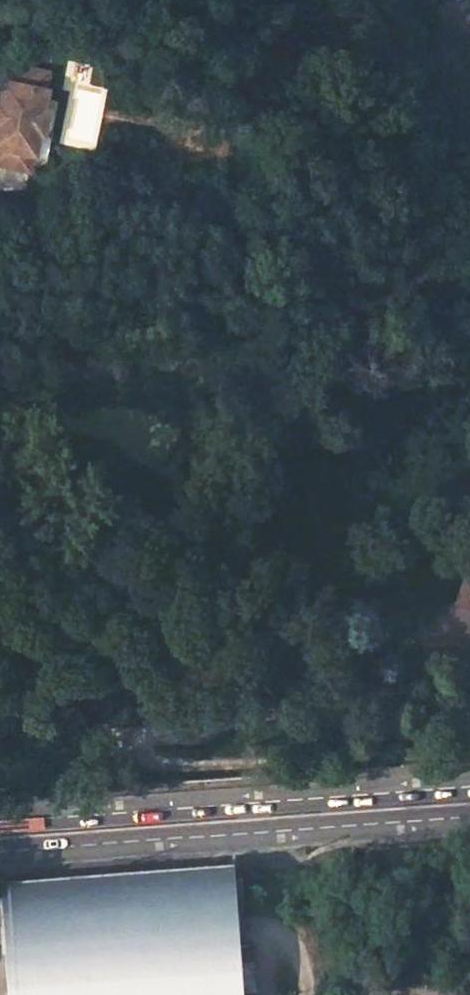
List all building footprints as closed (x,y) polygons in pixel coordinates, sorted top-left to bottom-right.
[(36,85),(38,70),(0,65),(0,80),(36,85)] [(40,105),(37,104),(40,85),(36,85),(0,80),(0,145),(33,149),(35,129),(38,130),(38,127),(40,105)] [(0,145),(0,164),(29,168),(43,159),(47,128),(38,127),(38,130),(35,129),(33,149),(0,145)] [(469,599),(469,576),(464,574),(458,597),(469,599)] [(4,899),(11,994),(240,994),(240,993),(252,992),(251,969),(239,969),(232,882),(4,899)]
